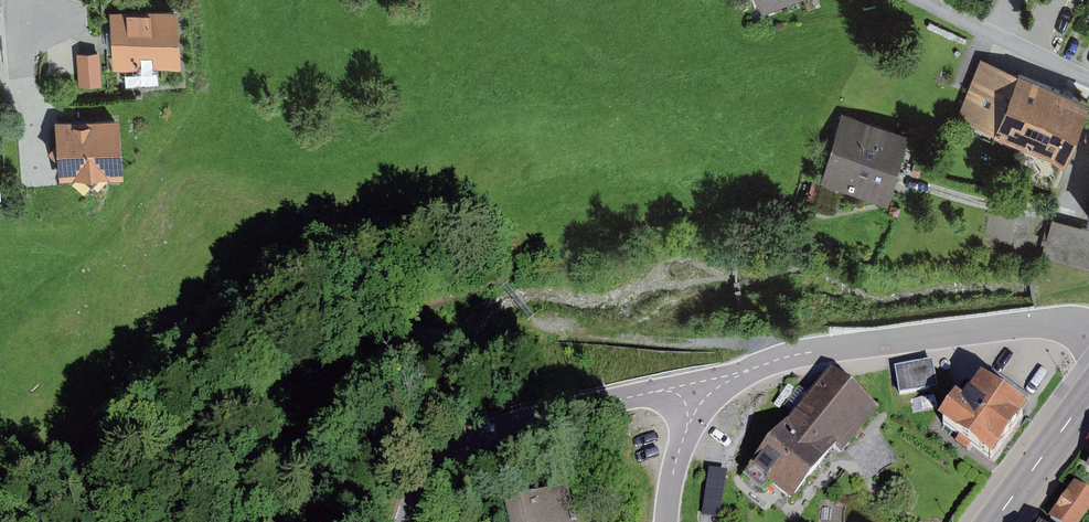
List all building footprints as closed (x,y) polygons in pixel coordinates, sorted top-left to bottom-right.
[(765,11),(791,0),(760,0),(765,11)] [(179,70),(177,13),(113,15),(115,72),(179,70)] [(99,55),(77,56),(79,88),(101,87),(99,55)] [(1088,108),(981,58),(957,124),(1023,152),(1012,181),(1055,191),(1088,108)] [(910,131),(845,112),(824,183),(889,202),(910,131)] [(121,180),(119,123),(57,126),(58,148),(49,155),(59,162),(60,183),(121,180)] [(1052,224),(1043,259),(1088,270),(1088,264),(1088,233),(1052,224)] [(933,357),(896,363),(901,390),(937,384),(933,357)] [(879,404),(831,365),(786,420),(825,452),(833,442),(842,449),(879,404)] [(1027,403),(982,371),(964,396),(956,390),(939,414),(992,452),(1027,403)] [(825,452),(786,420),(743,472),(762,487),(769,478),(791,496),(825,452)] [(709,466),(702,513),(720,516),(726,468),(709,466)] [(1049,513),(1062,521),(1079,521),(1088,508),(1088,489),(1073,478),(1049,513)] [(568,483),(504,496),(510,521),(576,521),(568,483)]
